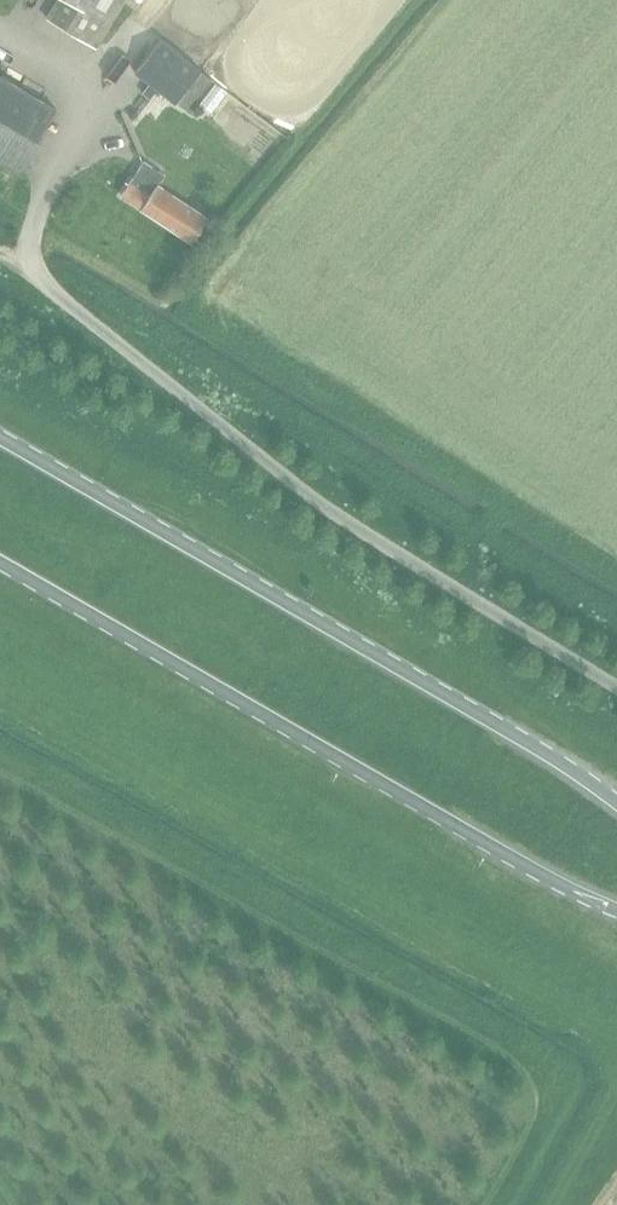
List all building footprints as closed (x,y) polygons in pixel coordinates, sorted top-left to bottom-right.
[(37,14),(96,48),(124,0),(45,0),(37,14)] [(210,78),(200,70),(160,38),(134,70),(149,82),(141,92),(148,97),(156,88),(184,110),(210,78)] [(55,109),(0,76),(0,193),(3,195),(18,171),(55,109)] [(193,103),(224,127),(242,103),(211,79),(193,103)] [(147,164),(168,172),(177,149),(156,141),(147,164)] [(203,217),(156,187),(164,174),(142,160),(118,197),(188,241),(203,217)]
